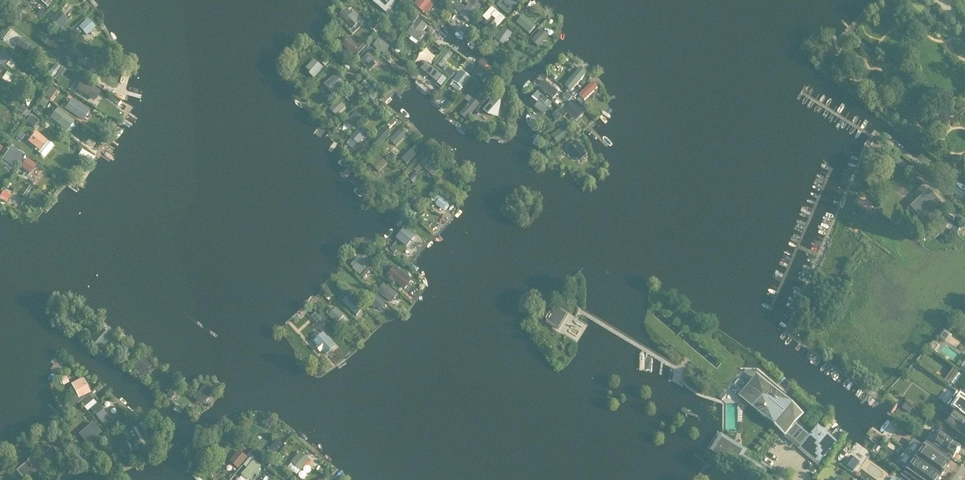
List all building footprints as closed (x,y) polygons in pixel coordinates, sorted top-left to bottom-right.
[(372,4),(385,16),(394,5),(389,0),(376,0),(372,4)] [(415,5),(423,12),(431,3),(428,0),(419,0),(415,5)] [(499,7),(507,14),(515,4),(510,0),(505,0),(499,7)] [(470,4),(461,15),(470,22),(478,11),(470,4)] [(55,9),(47,18),(61,31),(69,22),(55,9)] [(346,11),(340,17),(352,30),(362,21),(355,13),(351,17),(346,11)] [(489,11),(484,16),(488,19),(484,23),(488,27),(491,23),(494,25),(499,20),(489,11)] [(528,18),(520,27),(530,36),(538,27),(528,18)] [(418,20),(407,35),(419,44),(426,35),(423,32),(427,27),(418,20)] [(89,21),(80,29),(86,36),(95,28),(89,21)] [(505,29),(496,40),(503,45),(512,34),(505,29)] [(541,31),(531,42),(538,48),(547,37),(541,31)] [(34,48),(23,38),(16,46),(27,56),(34,48)] [(350,39),(343,45),(356,58),(367,47),(362,43),(359,47),(350,39)] [(379,40),(373,48),(383,56),(389,48),(379,40)] [(0,50),(0,66),(4,69),(11,58),(0,50)] [(78,52),(70,63),(78,68),(86,58),(78,52)] [(370,54),(360,63),(369,72),(379,63),(370,54)] [(54,69),(57,65),(49,60),(46,64),(54,69)] [(313,61),(305,70),(315,79),(323,70),(313,61)] [(426,64),(422,69),(437,81),(442,76),(426,64)] [(565,75),(569,68),(563,64),(558,70),(565,75)] [(572,91),(587,74),(580,68),(565,86),(572,91)] [(463,89),(471,79),(461,71),(453,82),(454,82),(451,86),(459,93),(462,89),(463,89)] [(337,75),(325,85),(333,94),(345,85),(337,75)] [(101,93),(83,81),(76,91),(94,103),(101,93)] [(492,81),(479,94),(486,100),(499,87),(492,81)] [(545,81),(540,87),(554,99),(559,94),(545,81)] [(585,101),(598,88),(593,83),(580,95),(585,101)] [(47,94),(53,98),(58,89),(51,86),(47,94)] [(535,106),(543,112),(551,102),(538,91),(532,98),(538,103),(535,106)] [(496,98),(487,111),(494,115),(502,103),(496,98)] [(474,100),(461,115),(468,121),(481,106),(474,100)] [(575,100),(567,108),(575,116),(583,108),(575,100)] [(87,110),(73,101),(67,109),(81,119),(87,110)] [(346,108),(339,101),(331,109),(337,116),(346,108)] [(74,122),(58,110),(51,118),(67,130),(74,122)] [(556,111),(552,115),(558,121),(566,113),(563,110),(560,114),(556,111)] [(350,130),(361,118),(356,113),(345,124),(350,130)] [(28,122),(35,126),(39,120),(32,115),(28,122)] [(361,126),(350,138),(358,145),(369,134),(361,126)] [(562,128),(552,137),(558,144),(571,133),(567,128),(564,130),(562,128)] [(384,129),(371,143),(378,149),(391,135),(384,129)] [(397,146),(408,135),(402,130),(392,141),(397,146)] [(46,141),(37,133),(29,142),(39,150),(46,141)] [(575,141),(566,150),(578,163),(588,154),(575,141)] [(83,150),(79,156),(92,163),(95,157),(83,150)] [(8,162),(12,154),(6,151),(2,159),(8,162)] [(412,151),(403,159),(407,163),(416,155),(412,151)] [(377,157),(370,165),(379,174),(387,166),(377,157)] [(434,176),(441,169),(433,161),(432,163),(427,158),(422,163),(434,176)] [(33,164),(26,159),(21,167),(28,172),(33,164)] [(0,198),(0,201),(7,204),(10,197),(3,193),(0,198)] [(440,193),(433,202),(444,210),(451,202),(440,193)] [(931,193),(913,210),(929,226),(947,209),(931,193)] [(860,195),(856,202),(868,210),(873,203),(860,195)] [(418,201),(412,207),(417,212),(423,206),(418,201)] [(954,227),(943,219),(938,223),(931,233),(937,237),(941,232),(948,236),(951,232),(958,234),(960,229),(954,227)] [(416,237),(406,228),(397,239),(407,247),(416,237)] [(365,256),(354,268),(361,274),(372,261),(365,256)] [(412,280),(394,266),(386,277),(392,282),(393,281),(404,290),(412,280)] [(385,284),(379,292),(392,302),(398,295),(385,284)] [(356,305),(344,294),(340,298),(352,309),(356,305)] [(377,297),(372,302),(381,309),(385,304),(377,297)] [(337,324),(344,316),(336,309),(334,311),(331,308),(326,313),(337,324)] [(553,310),(546,321),(548,322),(547,323),(558,330),(566,317),(555,310),(555,311),(553,310)] [(77,320),(69,312),(61,320),(68,328),(77,320)] [(110,335),(102,328),(90,341),(98,348),(110,335)] [(324,336),(315,344),(318,347),(316,349),(320,354),(322,352),(327,356),(335,348),(324,336)] [(929,349),(935,353),(939,347),(933,343),(929,349)] [(953,369),(946,381),(956,387),(963,375),(953,369)] [(79,398),(90,393),(83,378),(72,384),(79,398)] [(788,434),(795,426),(800,420),(798,411),(759,378),(750,389),(757,395),(749,405),(767,420),(776,421),(779,423),(775,427),(786,436),(787,435),(788,434)] [(956,392),(964,398),(964,380),(956,392)] [(206,385),(196,396),(204,403),(214,392),(206,385)] [(957,392),(956,393),(957,394),(954,399),(953,398),(951,400),(952,401),(949,406),(948,405),(947,406),(948,406),(948,407),(964,419),(964,398),(957,392)] [(89,396),(81,403),(84,406),(92,399),(89,396)] [(109,418),(96,403),(90,409),(102,424),(109,418)] [(909,413),(913,408),(906,403),(902,409),(909,413)] [(727,404),(728,429),(738,429),(738,404),(727,404)] [(948,407),(945,410),(948,412),(946,414),(952,418),(947,425),(945,423),(940,429),(953,438),(956,440),(960,435),(964,439),(964,419),(948,407)] [(88,419),(76,431),(89,446),(102,434),(88,419)] [(130,425),(125,428),(137,451),(143,448),(130,425)] [(788,434),(787,435),(800,447),(808,437),(795,426),(788,434)] [(819,464),(837,444),(817,428),(800,448),(819,464)] [(960,450),(950,443),(953,438),(940,429),(937,433),(934,431),(926,441),(933,446),(945,454),(953,460),(960,450)] [(722,438),(713,452),(748,474),(753,465),(743,458),(742,459),(738,457),(742,450),(722,438)] [(276,440),(267,452),(273,457),(283,444),(276,440)] [(941,460),(945,454),(933,446),(926,441),(922,447),(921,446),(913,458),(941,477),(949,466),(941,460)] [(124,443),(115,448),(123,462),(132,457),(124,443)] [(53,447),(45,455),(52,463),(60,455),(53,447)] [(240,451),(231,462),(239,469),(248,458),(240,451)] [(300,453),(291,464),(300,471),(309,461),(300,453)] [(851,456),(848,461),(845,459),(842,463),(847,466),(853,471),(860,462),(851,456)] [(28,463),(18,471),(24,479),(33,472),(37,477),(43,473),(31,458),(27,462),(28,463)] [(913,458),(905,469),(906,470),(902,475),(909,479),(939,479),(941,477),(913,458)] [(242,475),(248,479),(251,479),(262,467),(254,461),(242,475)]
